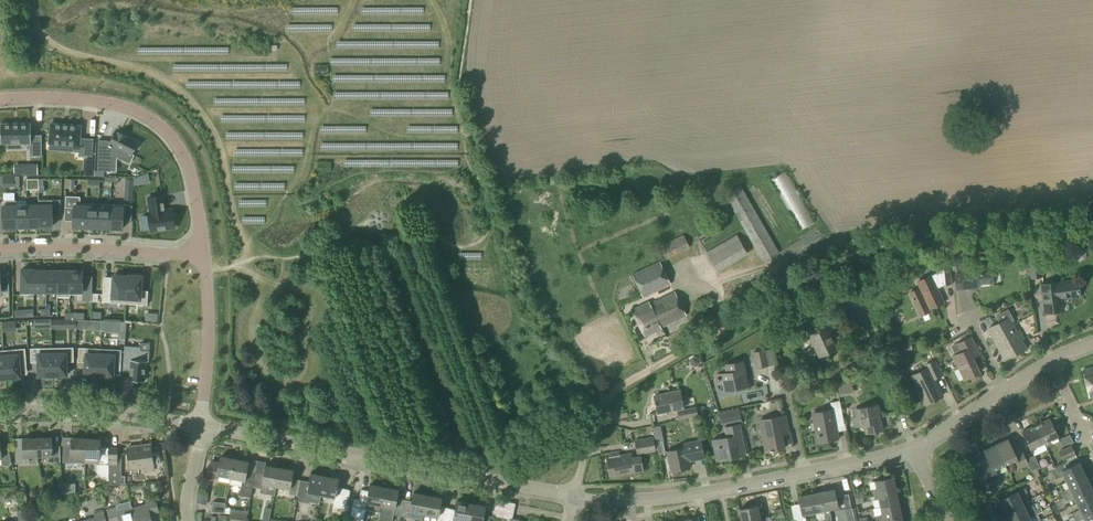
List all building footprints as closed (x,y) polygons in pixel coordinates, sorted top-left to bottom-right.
[(42,156),(42,135),(31,135),(31,122),(1,123),(1,144),(30,144),(30,156),(42,156)] [(47,124),(46,146),(72,148),(71,154),(79,155),(79,158),(91,158),(92,141),(82,140),(82,144),(79,144),(80,126),(47,124)] [(98,140),(97,171),(104,171),(110,171),(111,157),(111,154),(116,154),(119,149),(130,155),(131,155),(138,143),(126,137),(127,136),(118,131),(117,132),(115,131),(110,142),(107,140),(98,140)] [(26,164),(26,175),(38,175),(37,164),(26,164)] [(794,189),(796,188),(788,172),(778,176),(792,208),(800,204),(794,189)] [(134,179),(134,186),(149,183),(148,173),(134,179)] [(14,176),(3,177),(3,187),(14,186),(14,176)] [(39,179),(27,179),(27,190),(35,190),(39,186),(39,179)] [(133,180),(125,179),(124,200),(132,200),(133,180)] [(763,262),(778,253),(739,186),(724,195),(763,262)] [(147,212),(150,232),(175,228),(174,222),(178,221),(177,213),(173,214),(172,209),(165,210),(162,195),(148,197),(150,212),(147,212)] [(52,200),(39,200),(39,203),(40,228),(52,228),(52,200)] [(15,204),(15,201),(2,201),(3,229),(16,228),(15,204)] [(40,228),(39,203),(27,203),(27,204),(28,228),(40,228)] [(74,203),(73,227),(74,227),(86,228),(87,206),(87,204),(74,203)] [(15,204),(16,228),(28,228),(27,204),(15,204)] [(109,228),(111,205),(99,204),(98,207),(98,228),(109,228)] [(109,228),(122,229),(124,205),(111,205),(109,228)] [(98,207),(87,206),(86,228),(98,228),(98,207)] [(805,215),(798,220),(805,229),(812,224),(805,215)] [(666,260),(690,248),(683,235),(660,247),(666,260)] [(742,236),(711,251),(719,269),(750,254),(742,236)] [(1046,260),(1073,257),(1072,248),(1045,251),(1046,260)] [(1029,279),(1043,277),(1041,257),(1026,259),(1029,279)] [(643,298),(671,285),(660,261),(632,274),(643,298)] [(957,289),(971,288),(971,284),(993,282),(991,265),(961,268),(962,274),(955,275),(957,289)] [(21,295),(34,295),(34,268),(34,267),(19,267),(19,292),(21,292),(21,295)] [(34,292),(45,292),(46,268),(34,268),(34,295),(34,292)] [(57,297),(57,269),(46,268),(45,292),(57,292),(57,297)] [(57,297),(69,297),(69,268),(57,269),(57,297)] [(69,268),(69,297),(70,297),(70,295),(76,295),(76,301),(82,301),(82,295),(82,293),(83,293),(83,287),(84,269),(69,268)] [(937,293),(936,289),(945,285),(952,285),(950,269),(943,270),(917,282),(920,287),(908,292),(920,317),(930,312),(929,309),(943,303),(938,293),(937,293)] [(110,290),(103,289),(102,302),(126,304),(128,274),(111,273),(110,290)] [(128,273),(128,274),(126,304),(147,305),(148,291),(141,291),(142,274),(128,273)] [(1044,313),(1062,311),(1060,299),(1080,297),(1078,279),(1058,281),(1058,283),(1041,285),(1044,313)] [(82,295),(82,301),(91,301),(92,287),(83,287),(83,293),(82,293),(82,295)] [(685,316),(673,292),(649,304),(647,302),(631,310),(645,337),(661,329),(660,328),(685,316)] [(996,340),(1017,328),(1013,321),(1014,320),(1008,310),(995,316),(999,323),(988,329),(993,337),(994,336),(996,340)] [(158,314),(145,313),(145,322),(157,323),(158,314)] [(837,348),(827,326),(807,335),(812,345),(816,343),(821,355),(837,348)] [(1001,352),(1016,343),(1023,340),(1017,328),(996,340),(997,343),(996,343),(1001,352)] [(972,359),(979,356),(971,337),(957,344),(961,352),(953,356),(959,368),(954,371),(958,380),(960,381),(964,379),(964,380),(971,377),(972,378),(973,379),(978,377),(978,376),(977,374),(979,373),(972,359)] [(1016,343),(1001,352),(1005,359),(1020,351),(1016,343)] [(140,347),(125,346),(123,362),(130,362),(129,380),(145,381),(146,362),(148,362),(149,351),(140,351),(140,347)] [(25,363),(24,348),(3,350),(5,378),(10,377),(10,379),(18,379),(18,377),(20,376),(18,363),(25,363)] [(52,348),(30,348),(31,362),(38,362),(38,376),(52,375),(52,348)] [(73,362),(73,348),(52,348),(52,375),(57,375),(57,377),(65,377),(65,375),(66,375),(66,362),(73,362)] [(100,349),(79,348),(78,362),(85,362),(84,376),(98,376),(100,349)] [(121,364),(121,350),(100,349),(98,376),(103,377),(103,379),(111,379),(111,377),(113,377),(114,364),(121,364)] [(755,368),(768,366),(765,349),(752,352),(755,368)] [(925,405),(942,396),(934,379),(943,375),(935,359),(924,365),(926,369),(911,377),(925,405)] [(717,375),(721,392),(747,386),(742,362),(725,365),(727,373),(717,375)] [(1092,397),(1092,367),(1083,370),(1090,397),(1092,397)] [(845,375),(846,383),(860,380),(858,373),(845,375)] [(658,414),(683,408),(680,391),(654,396),(658,414)] [(838,439),(834,418),(843,416),(840,401),(830,402),(832,410),(815,413),(817,422),(810,423),(812,431),(815,430),(818,442),(838,439)] [(880,422),(879,414),(880,414),(878,405),(861,409),(853,410),(854,417),(852,418),(854,427),(864,425),(866,433),(883,430),(881,422),(880,422)] [(706,414),(704,406),(696,407),(677,411),(679,420),(706,414)] [(722,425),(741,421),(738,408),(719,412),(722,425)] [(766,452),(784,448),(781,435),(789,433),(785,416),(777,417),(777,420),(760,423),(766,452)] [(1044,443),(1046,447),(1052,445),(1049,440),(1057,436),(1054,429),(1059,426),(1055,417),(1049,420),(1036,426),(1044,443)] [(658,454),(665,452),(659,424),(652,426),(658,454)] [(728,459),(746,455),(740,424),(724,427),(726,438),(713,440),(717,458),(728,456),(728,459)] [(1030,449),(1044,443),(1036,426),(1022,432),(1030,449)] [(37,438),(38,457),(47,456),(47,463),(60,463),(60,446),(52,446),(52,437),(37,438)] [(637,455),(656,452),(653,437),(634,440),(637,455)] [(24,457),(38,457),(37,438),(22,438),(23,447),(15,447),(16,464),(24,464),(24,457)] [(84,464),(86,438),(71,438),(71,446),(63,446),(63,463),(84,464)] [(109,479),(109,448),(100,448),(100,439),(86,438),(84,464),(97,464),(96,473),(101,479),(109,479)] [(700,439),(681,443),(683,449),(667,452),(671,471),(689,467),(688,460),(693,459),(693,460),(704,458),(700,439)] [(1026,459),(1020,447),(1013,450),(1008,439),(995,445),(1005,465),(1014,460),(1018,468),(1028,464),(1026,459)] [(1,458),(2,465),(11,464),(9,448),(1,449),(0,442),(0,459),(1,458)] [(151,453),(150,445),(149,445),(149,447),(143,448),(142,446),(127,448),(130,466),(144,464),(145,471),(153,470),(153,465),(160,464),(159,452),(151,453)] [(972,459),(983,459),(982,445),(972,446),(972,459)] [(995,469),(1005,465),(995,445),(983,451),(988,461),(981,465),(989,482),(999,477),(995,469)] [(1065,464),(1076,458),(1075,455),(1076,455),(1071,445),(1058,452),(1063,461),(1065,464)] [(109,448),(109,479),(108,485),(125,484),(125,476),(121,476),(122,456),(117,456),(118,448),(109,448)] [(631,455),(619,457),(618,452),(608,453),(609,459),(607,459),(610,476),(643,470),(641,455),(631,457),(631,455)] [(1026,459),(1028,464),(1028,463),(1032,471),(1040,468),(1034,455),(1026,459)] [(231,478),(234,459),(220,456),(219,464),(212,462),(209,478),(216,479),(217,475),(231,478)] [(248,462),(234,459),(231,478),(229,485),(241,487),(239,496),(250,498),(252,487),(255,472),(247,470),(248,462)] [(1066,482),(1084,473),(1079,462),(1053,475),(1055,480),(1063,476),(1066,482)] [(264,473),(255,472),(252,487),(260,489),(259,493),(268,494),(270,485),(276,486),(279,468),(265,465),(264,473)] [(279,468),(276,486),(289,489),(288,494),(295,495),(298,480),(292,479),(293,471),(279,468)] [(1063,496),(1089,484),(1084,473),(1066,482),(1069,488),(1061,492),(1063,496)] [(320,495),(324,476),(310,474),(308,482),(302,481),(299,496),(306,497),(307,492),(320,495)] [(324,476),(320,495),(334,498),(331,513),(347,516),(349,505),(347,505),(350,490),(336,487),(338,479),(324,476)] [(874,495),(896,490),(893,477),(875,481),(876,489),(873,489),(874,495)] [(1092,495),(1092,492),(1089,484),(1063,496),(1065,501),(1074,497),(1077,503),(1092,495)] [(379,512),(384,488),(369,485),(368,491),(361,490),(357,508),(379,512)] [(384,488),(379,512),(380,513),(379,520),(381,520),(392,520),(393,515),(400,516),(404,500),(396,499),(398,490),(384,488)] [(1004,511),(1022,503),(1019,496),(1027,493),(1025,488),(1017,492),(999,500),(1004,511)] [(824,519),(825,520),(832,520),(829,509),(837,507),(834,490),(813,494),(814,502),(821,500),(825,519),(824,519)] [(880,507),(898,503),(896,490),(874,495),(875,500),(879,499),(880,507)] [(207,505),(208,493),(198,492),(196,504),(207,505)] [(404,500),(400,516),(422,520),(423,514),(427,496),(413,493),(411,502),(404,500)] [(817,520),(824,519),(825,519),(821,500),(814,502),(813,494),(798,497),(802,515),(815,512),(817,520)] [(1092,509),(1092,495),(1077,503),(1080,509),(1072,513),(1074,518),(1092,509)] [(447,508),(440,507),(441,498),(427,496),(423,514),(437,517),(437,520),(444,520),(447,508)] [(135,520),(151,520),(149,514),(158,512),(155,499),(146,501),(147,505),(132,509),(135,520)] [(513,512),(515,504),(496,500),(495,508),(513,512)] [(471,504),(456,501),(455,510),(447,508),(444,520),(457,520),(458,520),(461,520),(467,520),(471,504)] [(224,513),(225,503),(213,502),(211,512),(224,513)] [(879,520),(901,516),(898,503),(880,507),(882,514),(878,515),(879,520)] [(1035,509),(1033,505),(1025,509),(1022,503),(1004,511),(1009,520),(1011,520),(1035,510),(1035,509)] [(467,520),(490,520),(491,517),(483,515),(485,506),(471,504),(467,520)] [(763,518),(762,513),(759,513),(757,506),(739,509),(742,520),(748,520),(763,518)] [(1029,518),(1037,514),(1043,512),(1041,507),(1039,507),(1035,509),(1035,510),(1011,520),(1031,520),(1029,518)] [(132,509),(118,512),(116,508),(108,511),(110,520),(135,520),(132,509)] [(852,508),(836,511),(838,520),(855,520),(852,508)] [(230,516),(231,516),(230,520),(246,520),(247,512),(230,509),(230,514),(230,516)] [(1074,518),(1076,520),(1079,520),(1084,518),(1085,520),(1092,520),(1092,509),(1074,518)] [(103,512),(94,514),(95,518),(83,520),(105,520),(103,512)]
